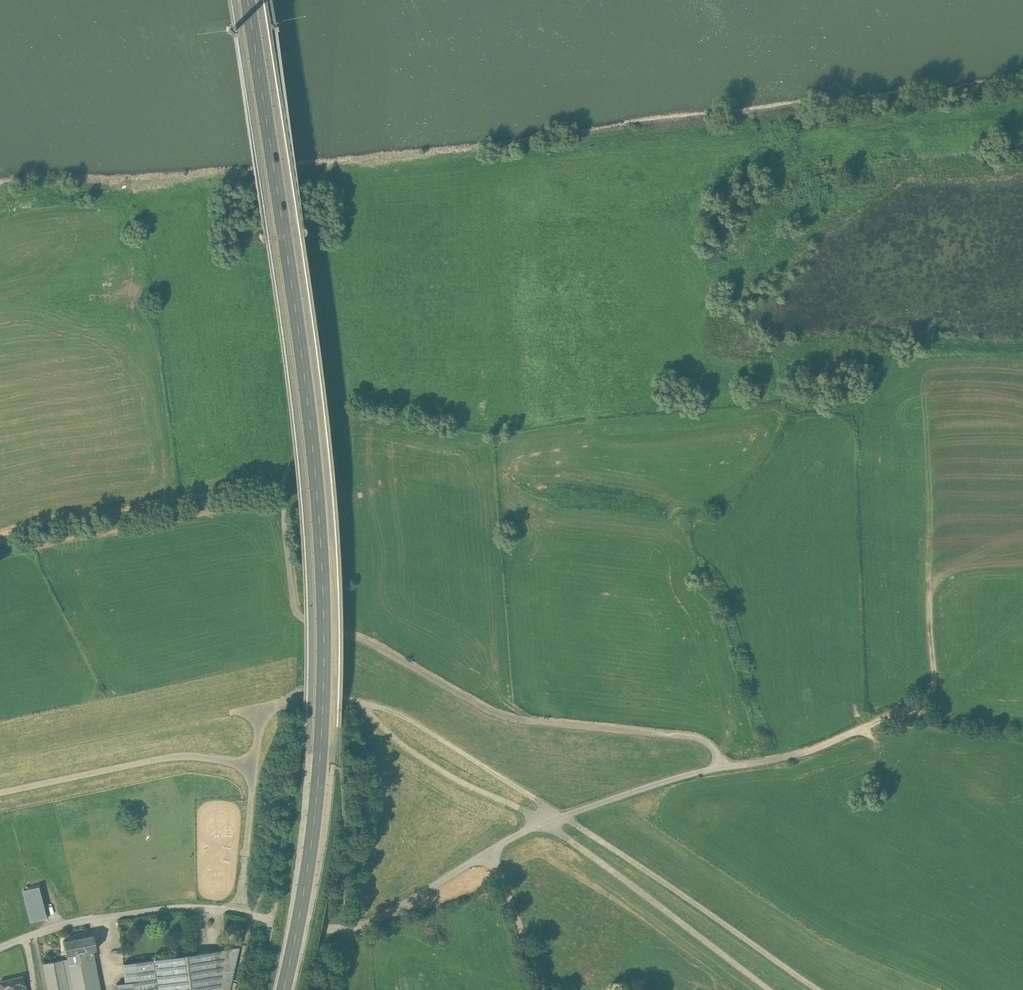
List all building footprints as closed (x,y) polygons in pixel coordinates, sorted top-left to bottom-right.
[(38,887),(30,889),(39,920),(46,918),(38,887)] [(30,889),(22,891),(31,922),(39,920),(30,889)] [(94,935),(64,941),(67,955),(93,950),(96,949),(94,935)] [(161,958),(165,989),(229,989),(239,948),(161,958)] [(68,955),(68,958),(43,963),(48,989),(101,989),(93,950),(68,955)] [(123,963),(125,983),(116,984),(117,989),(165,989),(161,958),(123,963)] [(0,981),(0,985),(1,989),(4,989),(25,985),(23,976),(0,981)]
